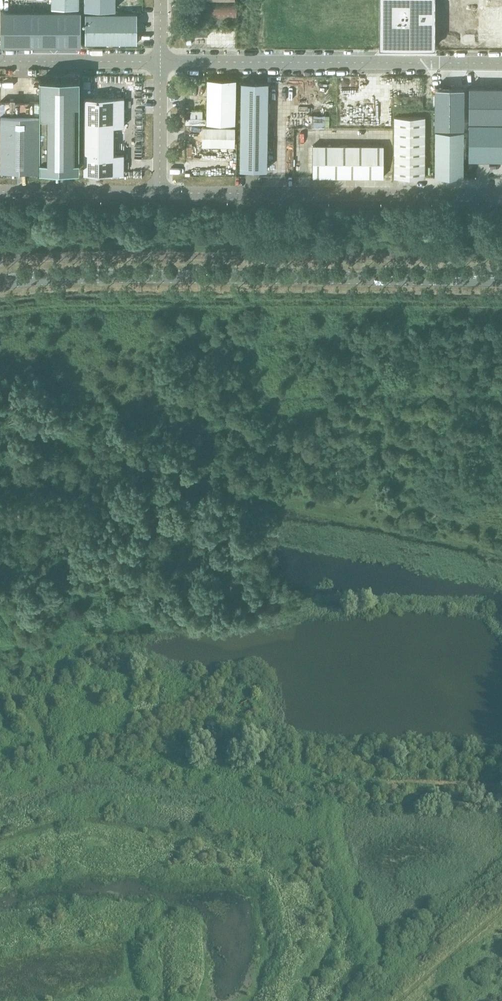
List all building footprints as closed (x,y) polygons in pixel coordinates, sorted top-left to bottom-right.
[(85,8),(115,8),(115,0),(85,0),(85,8)] [(116,8),(141,9),(141,0),(116,0),(116,8)] [(379,47),(435,47),(435,0),(379,0),(379,47)] [(237,17),(237,2),(207,1),(207,16),(237,17)] [(81,11),(1,11),(1,45),(81,45),(81,11)] [(137,33),(137,22),(137,13),(85,13),(85,34),(85,43),(137,43),(137,42),(137,33)] [(43,111),(42,166),(82,166),(82,75),(3,75),(3,111),(43,111)] [(235,123),(235,79),(207,79),(206,123),(235,123)] [(241,81),(240,169),(266,169),(268,81),(241,81)] [(435,89),(435,129),(463,129),(463,89),(435,89)] [(468,89),(468,123),(501,123),(501,89),(468,89)] [(113,154),(113,126),(124,126),(124,97),(84,97),(84,173),(123,173),(124,154),(113,154)] [(203,117),(203,109),(187,109),(187,116),(203,117)] [(42,166),(43,111),(3,111),(3,166),(42,166)] [(330,125),(329,113),(312,114),(312,125),(330,125)] [(394,116),(394,177),(424,177),(425,116),(394,116)] [(468,126),(468,166),(501,166),(501,126),(468,126)] [(235,145),(235,127),(202,127),(202,145),(235,145)] [(463,177),(463,131),(435,131),(435,177),(456,177),(463,177)] [(313,145),(313,176),(383,176),(383,145),(313,145)] [(191,172),(231,172),(231,153),(191,153),(191,172)]
